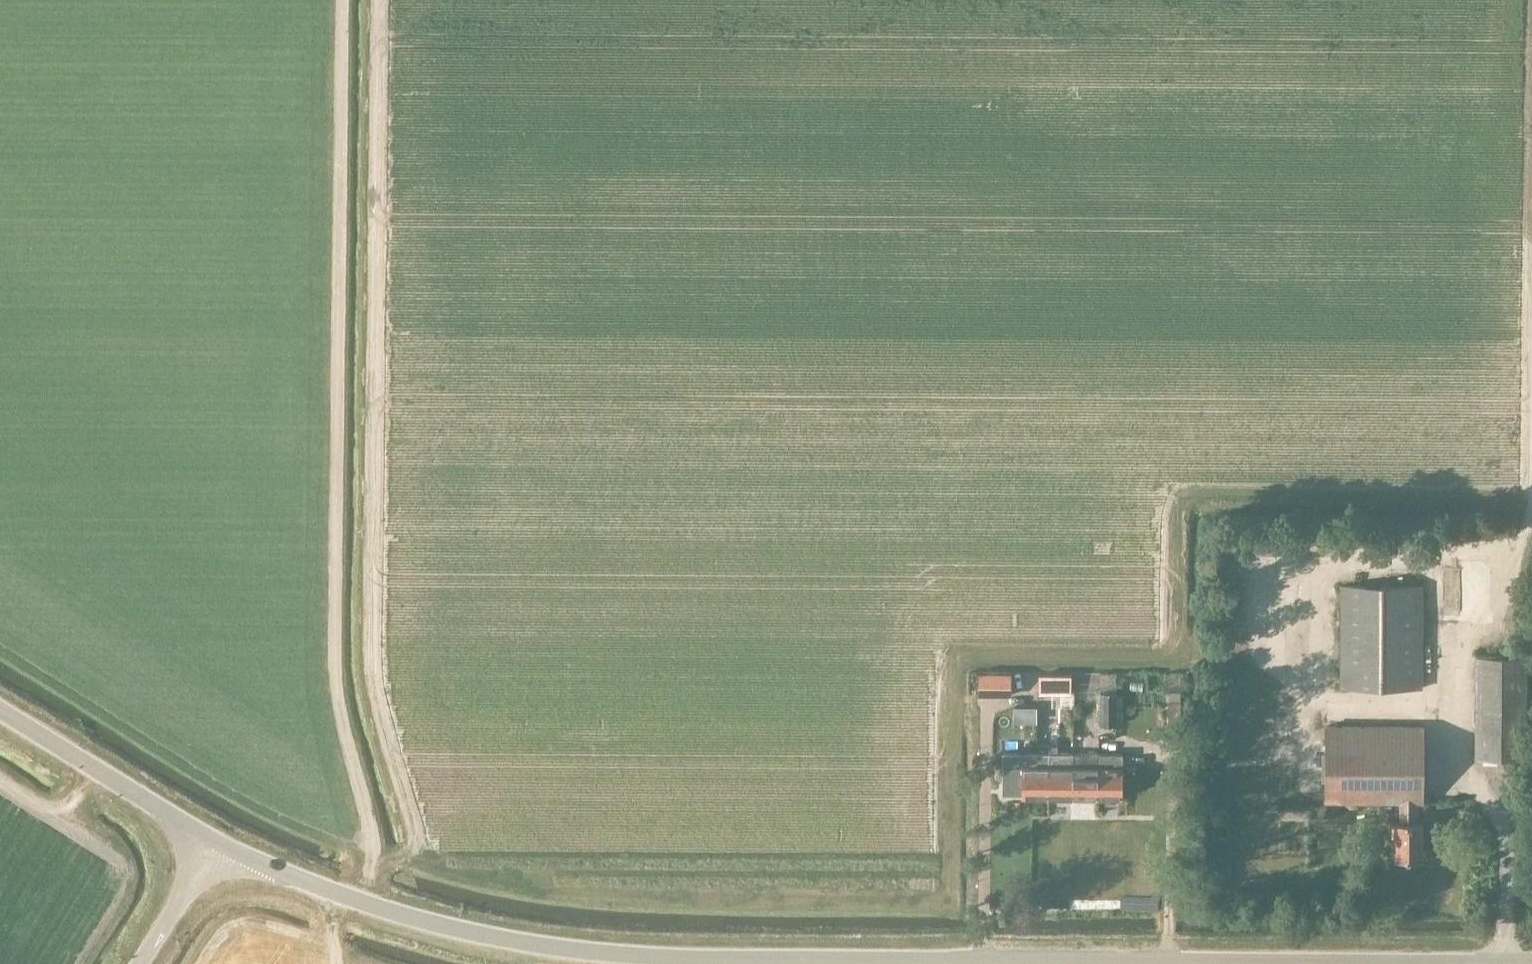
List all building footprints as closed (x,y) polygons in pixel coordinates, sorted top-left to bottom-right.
[(1483,624),(1484,571),(1439,570),(1438,623),(1483,624)] [(1339,585),(1338,687),(1420,687),(1421,585),(1339,585)] [(1526,757),(1526,654),(1474,654),(1474,757),(1526,757)] [(1011,695),(1011,675),(976,675),(976,695),(1011,695)] [(1098,724),(1115,724),(1114,692),(1098,692),(1098,724)] [(1054,725),(1037,724),(1037,744),(1054,744),(1054,725)] [(1420,801),(1420,788),(1421,726),(1325,725),(1324,801),(1398,801),(1398,821),(1394,821),(1394,857),(1420,858),(1420,821),(1415,821),(1416,801),(1420,801)] [(1098,752),(1097,752),(1097,751),(1087,751),(1087,752),(1073,752),(1073,756),(1073,796),(1097,796),(1098,752)] [(1049,796),(1049,752),(1003,752),(1002,794),(1024,794),(1024,796),(1049,796)] [(1059,756),(1059,752),(1049,752),(1049,796),(1073,796),(1073,756),(1059,756)] [(1098,752),(1097,796),(1123,796),(1123,752),(1098,752)]
